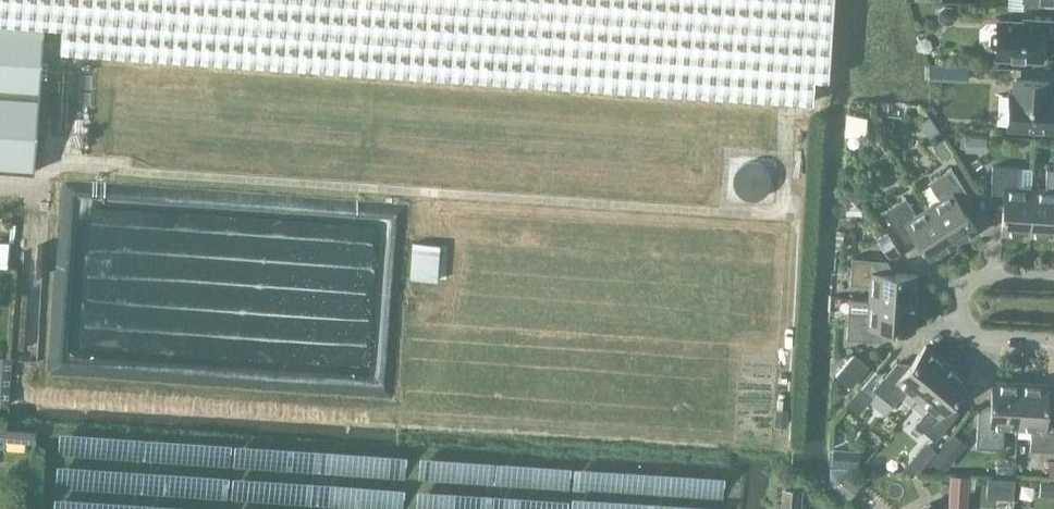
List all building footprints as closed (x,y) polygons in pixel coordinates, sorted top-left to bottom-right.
[(35,172),(39,92),(44,24),(61,25),(59,50),(810,100),(813,100),(814,88),(814,82),(826,83),(831,0),(0,0),(0,170),(35,172)] [(938,9),(938,16),(942,21),(949,22),(954,17),(955,10),(950,5),(943,5),(938,9)] [(995,56),(1041,59),(1041,44),(1047,40),(1053,40),(1053,20),(1024,19),(1024,21),(998,19),(997,29),(993,29),(990,31),(990,43),(992,46),(996,46),(995,56)] [(928,63),(927,77),(941,78),(942,64),(928,63)] [(1053,131),(1053,96),(1047,96),(1048,80),(1016,79),(1015,94),(1009,93),(1007,126),(1044,128),(1046,131),(1053,131)] [(870,102),(870,114),(879,128),(886,123),(879,112),(879,103),(870,102)] [(937,144),(933,147),(941,158),(952,151),(942,135),(934,140),(937,144)] [(965,137),(964,150),(985,150),(985,137),(965,137)] [(1000,233),(1029,234),(1032,189),(1017,188),(1018,167),(991,166),(991,181),(1004,182),(1000,233)] [(940,199),(928,207),(954,244),(976,230),(948,187),(959,180),(950,167),(928,182),(940,199)] [(1029,234),(1053,236),(1053,169),(1046,169),(1045,190),(1032,189),(1029,234)] [(954,244),(928,207),(916,214),(905,197),(883,211),(891,224),(902,217),(930,260),(954,244)] [(848,198),(848,208),(858,208),(859,198),(848,198)] [(890,238),(880,245),(888,256),(893,258),(900,253),(890,238)] [(870,285),(869,300),(915,303),(916,275),(865,271),(866,259),(851,257),(849,284),(870,285)] [(915,303),(869,300),(868,313),(847,312),(846,338),(861,339),(862,326),(913,329),(915,303)] [(739,344),(739,356),(753,357),(753,345),(739,344)] [(873,388),(893,404),(906,390),(908,391),(916,398),(946,363),(925,346),(908,366),(893,384),(883,375),(873,388)] [(834,374),(850,388),(870,364),(854,351),(834,374)] [(946,363),(916,398),(927,407),(914,423),(934,440),(944,428),(934,420),(967,381),(946,363)] [(1003,427),(1016,428),(1018,382),(992,381),(989,432),(976,431),(975,447),(1001,448),(1003,427)] [(1016,428),(1030,429),(1029,450),(1053,451),(1053,435),(1044,435),(1046,384),(1018,382),(1016,428)] [(846,404),(858,414),(872,398),(859,388),(846,404)] [(776,408),(776,424),(787,424),(788,409),(776,408)] [(954,434),(932,461),(943,470),(965,443),(954,434)] [(903,471),(919,472),(925,464),(914,455),(902,470),(903,471)] [(828,485),(828,486),(834,492),(844,503),(860,485),(848,475),(838,467),(829,466),(829,468),(828,485)] [(1040,496),(1053,497),(1053,482),(1041,481),(1040,496)] [(779,508),(796,508),(798,488),(781,487),(779,508)]
